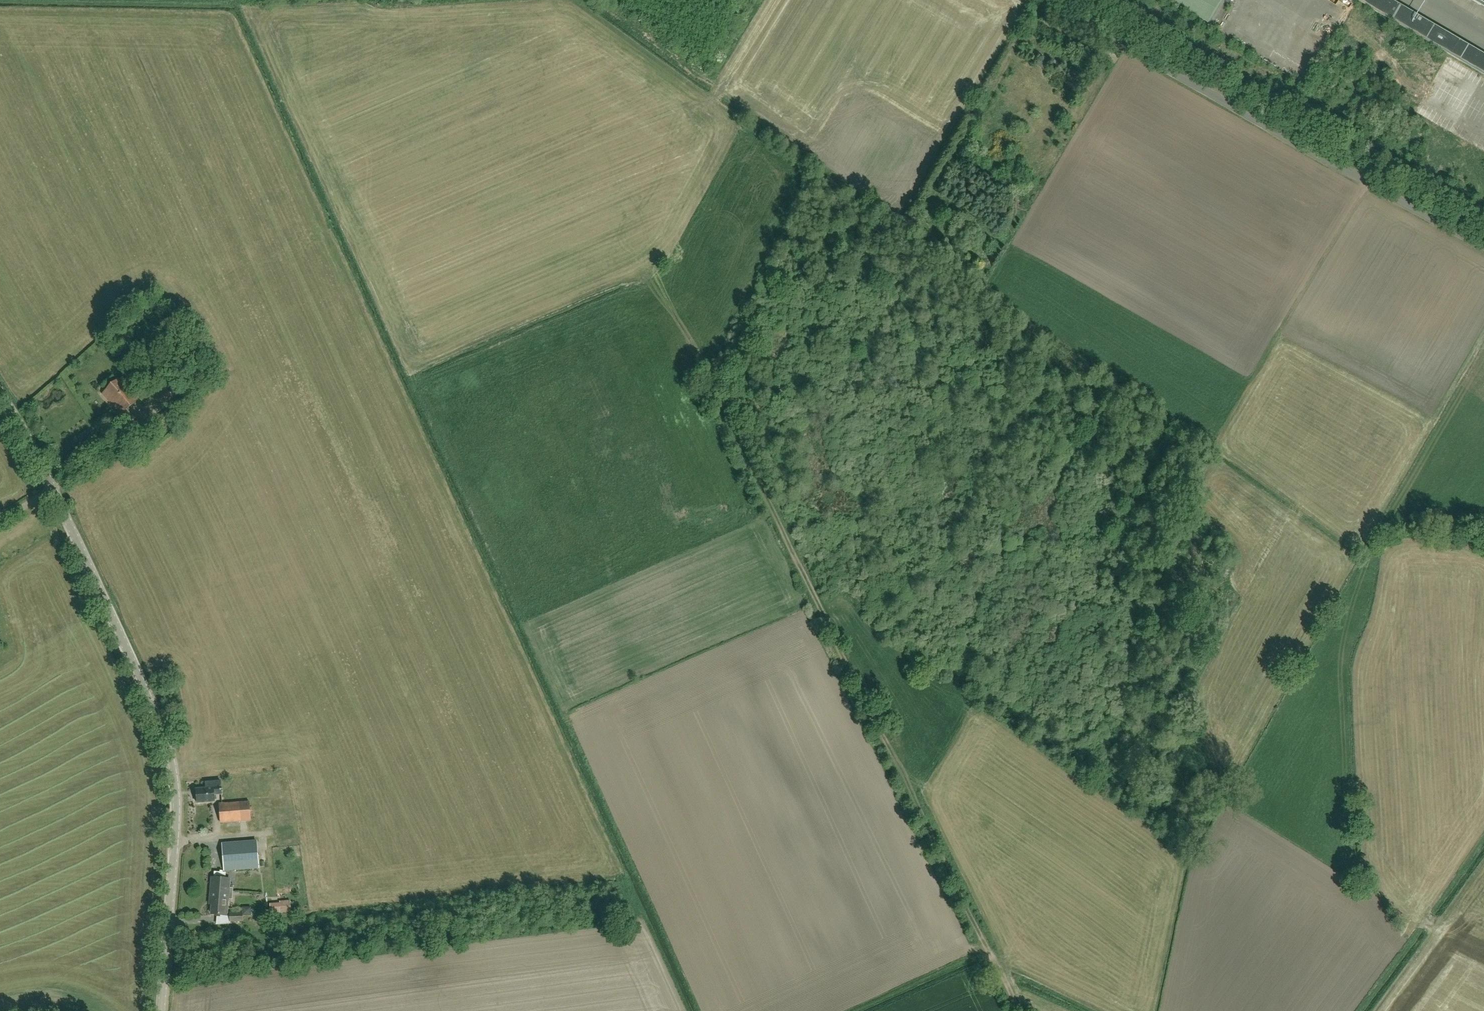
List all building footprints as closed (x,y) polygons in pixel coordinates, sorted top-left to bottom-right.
[(1205,20),(1216,0),(1169,0),(1205,20)] [(1361,1),(1483,72),(1483,59),(1383,0),(1362,0),(1361,1)] [(140,398),(122,378),(103,394),(121,414),(125,419),(130,414),(126,409),(140,398)] [(169,386),(158,395),(157,396),(164,405),(177,395),(169,386)] [(215,801),(215,795),(222,794),(221,781),(206,782),(206,788),(195,789),(196,803),(215,801)] [(220,823),(251,820),(249,801),(219,804),(220,823)] [(224,870),(259,867),(257,841),(222,844),(224,870)] [(214,878),(212,877),(210,899),(213,899),(212,914),(227,915),(228,897),(232,898),(233,888),(229,888),(229,879),(225,878),(225,873),(214,872),(214,878)] [(291,912),(290,901),(285,901),(286,907),(280,907),(280,903),(275,904),(276,913),(291,912)] [(242,916),(251,916),(250,908),(242,908),(242,911),(229,911),(229,922),(242,921),(242,916)]
